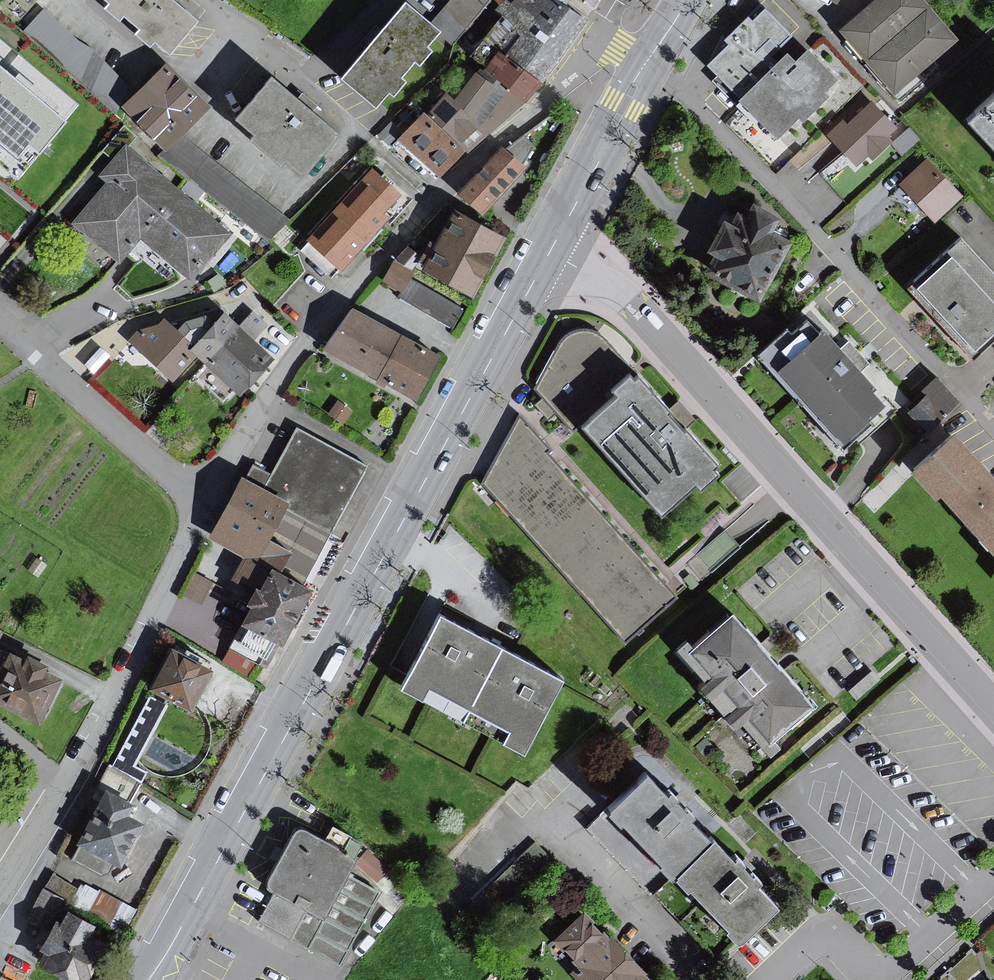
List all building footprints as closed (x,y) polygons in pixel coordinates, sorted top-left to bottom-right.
[(116,0),(111,6),(125,18),(131,11),(147,25),(142,31),(156,43),(162,37),(177,50),(206,17),(185,0),(115,0),(116,0)] [(349,75),(383,104),(397,87),(404,93),(417,77),(410,72),(424,56),(430,61),(442,47),(437,43),(451,26),(437,14),(420,0),(412,0),(349,75)] [(403,134),(444,173),(470,149),(551,77),(547,73),(592,14),(572,0),(503,0),(528,30),(513,49),(506,47),(462,95),(453,89),(403,134)] [(437,14),(451,26),(462,19),(471,25),(493,0),(449,0),(437,14)] [(920,0),(877,0),(836,36),(892,99),(957,42),(920,0)] [(42,8),(23,29),(116,112),(128,84),(94,47),(77,40),(42,8)] [(725,47),(704,67),(775,141),(797,120),(802,124),(829,98),(825,94),(836,83),(765,9),(750,24),(746,20),(721,43),(725,47)] [(0,60),(0,168),(16,181),(69,117),(0,60)] [(213,106),(169,62),(124,106),(167,150),(184,133),(213,106)] [(343,127),(278,71),(243,112),(260,126),(254,133),(286,161),(291,155),(306,169),(343,127)] [(892,132),(868,104),(851,120),(846,115),(824,134),(852,167),(892,132)] [(993,143),(993,104),(974,121),(993,143)] [(905,130),(887,146),(897,158),(916,142),(905,130)] [(271,232),(291,213),(184,133),(167,150),(164,153),(271,232)] [(491,209),(531,162),(507,141),(467,188),(491,209)] [(227,236),(121,149),(95,181),(102,187),(68,228),(118,268),(137,244),(187,285),(227,236)] [(414,190),(381,160),(307,241),(341,271),(414,190)] [(929,223),(958,197),(925,160),(896,186),(929,223)] [(479,290),(510,230),(457,203),(426,264),(479,290)] [(714,259),(705,277),(760,304),(790,243),(772,235),(780,219),(753,205),(747,218),(738,213),(733,224),(725,220),(708,256),(714,259)] [(9,237),(0,230),(0,247),(9,237)] [(993,339),(993,274),(962,237),(908,285),(973,358),(993,339)] [(394,259),(385,276),(405,287),(415,270),(394,259)] [(803,414),(839,454),(908,393),(872,352),(865,359),(814,301),(763,346),(814,404),(803,414)] [(327,346),(420,396),(445,350),(356,303),(327,346)] [(178,375),(202,349),(196,344),(200,339),(166,307),(138,337),(178,375)] [(281,354),(231,307),(200,339),(196,344),(202,349),(246,391),(281,354)] [(567,329),(540,377),(578,424),(586,416),(666,509),(705,477),(709,482),(730,461),(619,339),(603,327),(583,323),(567,329)] [(933,381),(918,394),(923,400),(904,416),(923,438),(941,423),(938,420),(954,406),(933,381)] [(353,402),(340,392),(329,407),(343,417),(353,402)] [(521,405),(485,472),(625,633),(677,590),(548,445),(553,440),(521,405)] [(920,466),(942,491),(947,486),(993,539),(993,460),(964,426),(920,466)] [(368,466),(296,427),(276,468),(255,457),(214,534),(249,552),(238,571),(260,583),(252,599),(257,602),(249,619),(291,641),(320,586),(307,579),(368,466)] [(194,571),(187,593),(203,598),(210,576),(194,571)] [(571,674),(447,608),(407,682),(531,749),(571,674)] [(742,608),(695,647),(720,676),(708,686),(741,725),(748,718),(772,747),(823,705),(742,608)] [(215,666),(174,645),(153,686),(193,707),(215,666)] [(39,725),(61,682),(48,676),(48,669),(28,657),(23,662),(0,651),(0,705),(39,725)] [(656,771),(616,809),(680,876),(684,872),(720,838),(699,817),(704,812),(680,787),(675,792),(656,771)] [(125,865),(144,823),(132,817),(136,808),(127,803),(131,794),(109,784),(81,844),(125,865)] [(305,823),(299,827),(282,857),(272,875),(273,881),(278,885),(267,904),(261,914),(325,947),(346,958),(384,885),(354,868),(360,854),(359,848),(350,844),(358,830),(339,821),(332,834),(312,824),(305,823)] [(720,838),(684,872),(748,939),(789,900),(769,879),(772,875),(748,850),(743,855),(724,834),(720,838)] [(564,863),(537,835),(461,907),(488,935),(564,863)] [(382,876),(390,861),(366,848),(358,864),(382,876)] [(43,959),(81,979),(86,979),(110,937),(94,929),(100,918),(66,900),(77,879),(52,865),(27,912),(50,925),(39,945),(48,950),(43,959)] [(588,907),(558,936),(587,966),(579,974),(586,979),(658,979),(588,907)] [(3,969),(0,975),(0,979),(25,979),(3,969)]
